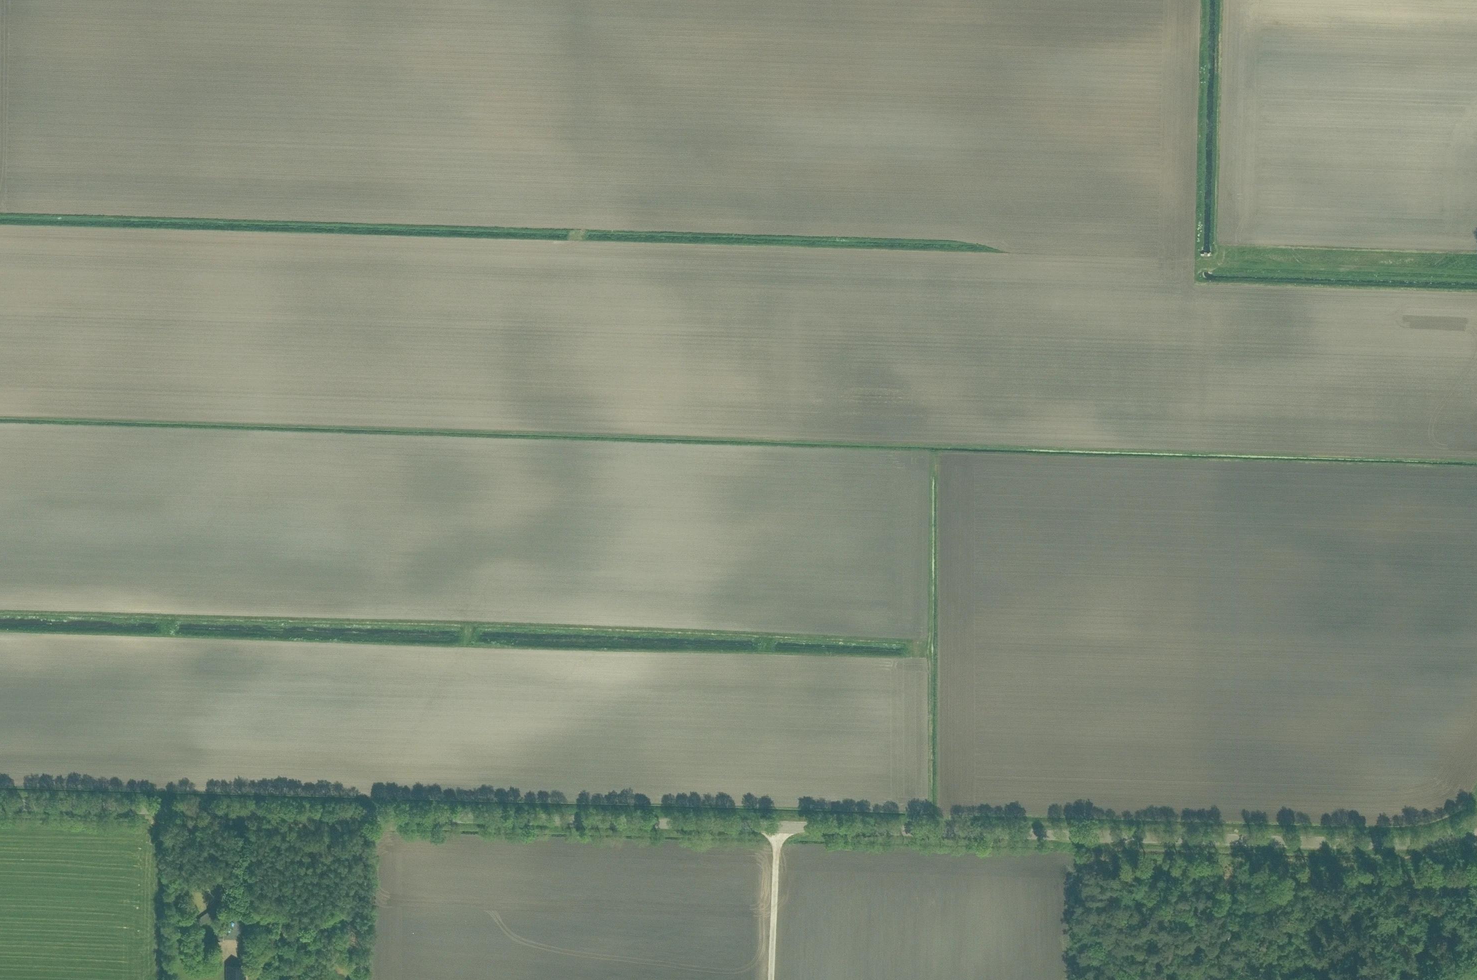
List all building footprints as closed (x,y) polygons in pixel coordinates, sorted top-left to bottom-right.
[(245,965),(227,965),(227,979),(245,979),(245,965)]
